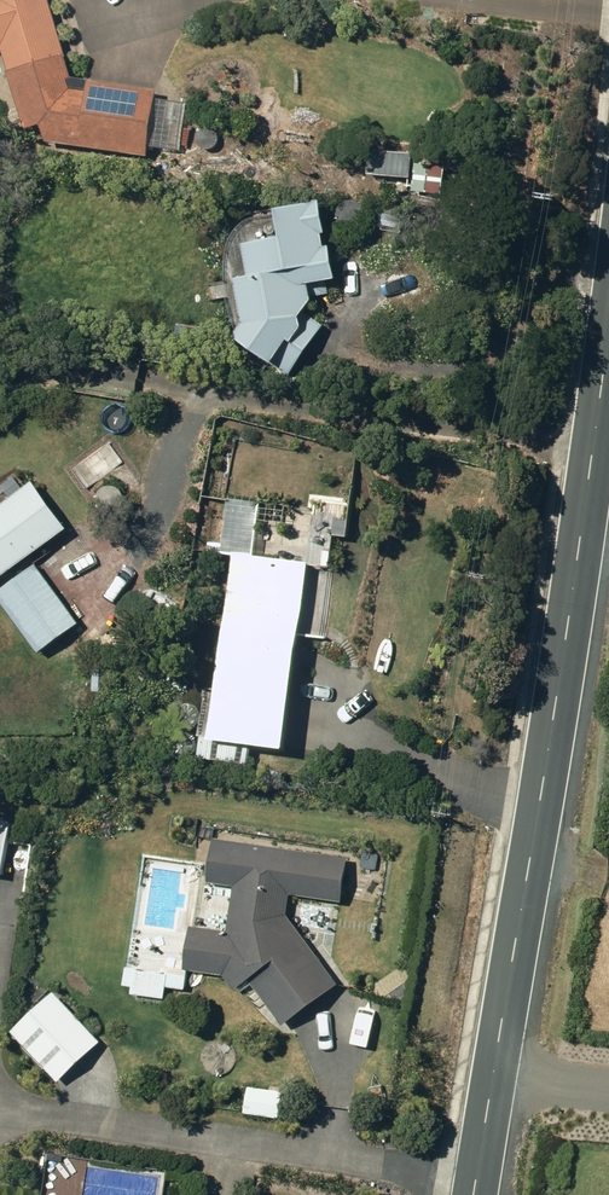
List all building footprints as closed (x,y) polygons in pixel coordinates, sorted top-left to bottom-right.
[(3,49),(27,132),(42,127),(46,144),(149,157),(157,92),(74,82),(50,0),(0,0),(0,50),(3,49)] [(175,128),(173,147),(189,148),(191,130),(175,128)] [(368,153),(368,178),(432,179),(432,166),(413,166),(413,153),(368,153)] [(307,314),(314,304),(314,299),(331,296),(329,284),(339,282),(333,249),(328,250),(326,236),(330,235),(325,206),(280,214),(285,242),(248,248),(253,280),(238,283),(246,327),(236,341),(290,378),(326,328),(307,314)] [(0,510),(0,583),(69,532),(34,485),(0,510)] [(317,557),(236,548),(216,735),(297,744),(317,557)] [(0,592),(0,601),(40,655),(80,625),(36,566),(0,592)] [(5,874),(12,817),(0,816),(0,873),(5,874)] [(192,924),(186,967),(224,972),(235,986),(250,975),(285,1021),(320,994),(339,979),(288,913),(291,891),(343,897),(348,855),(216,838),(211,880),(235,883),(229,929),(192,924)] [(55,1081),(98,1040),(51,991),(8,1032),(55,1081)]
